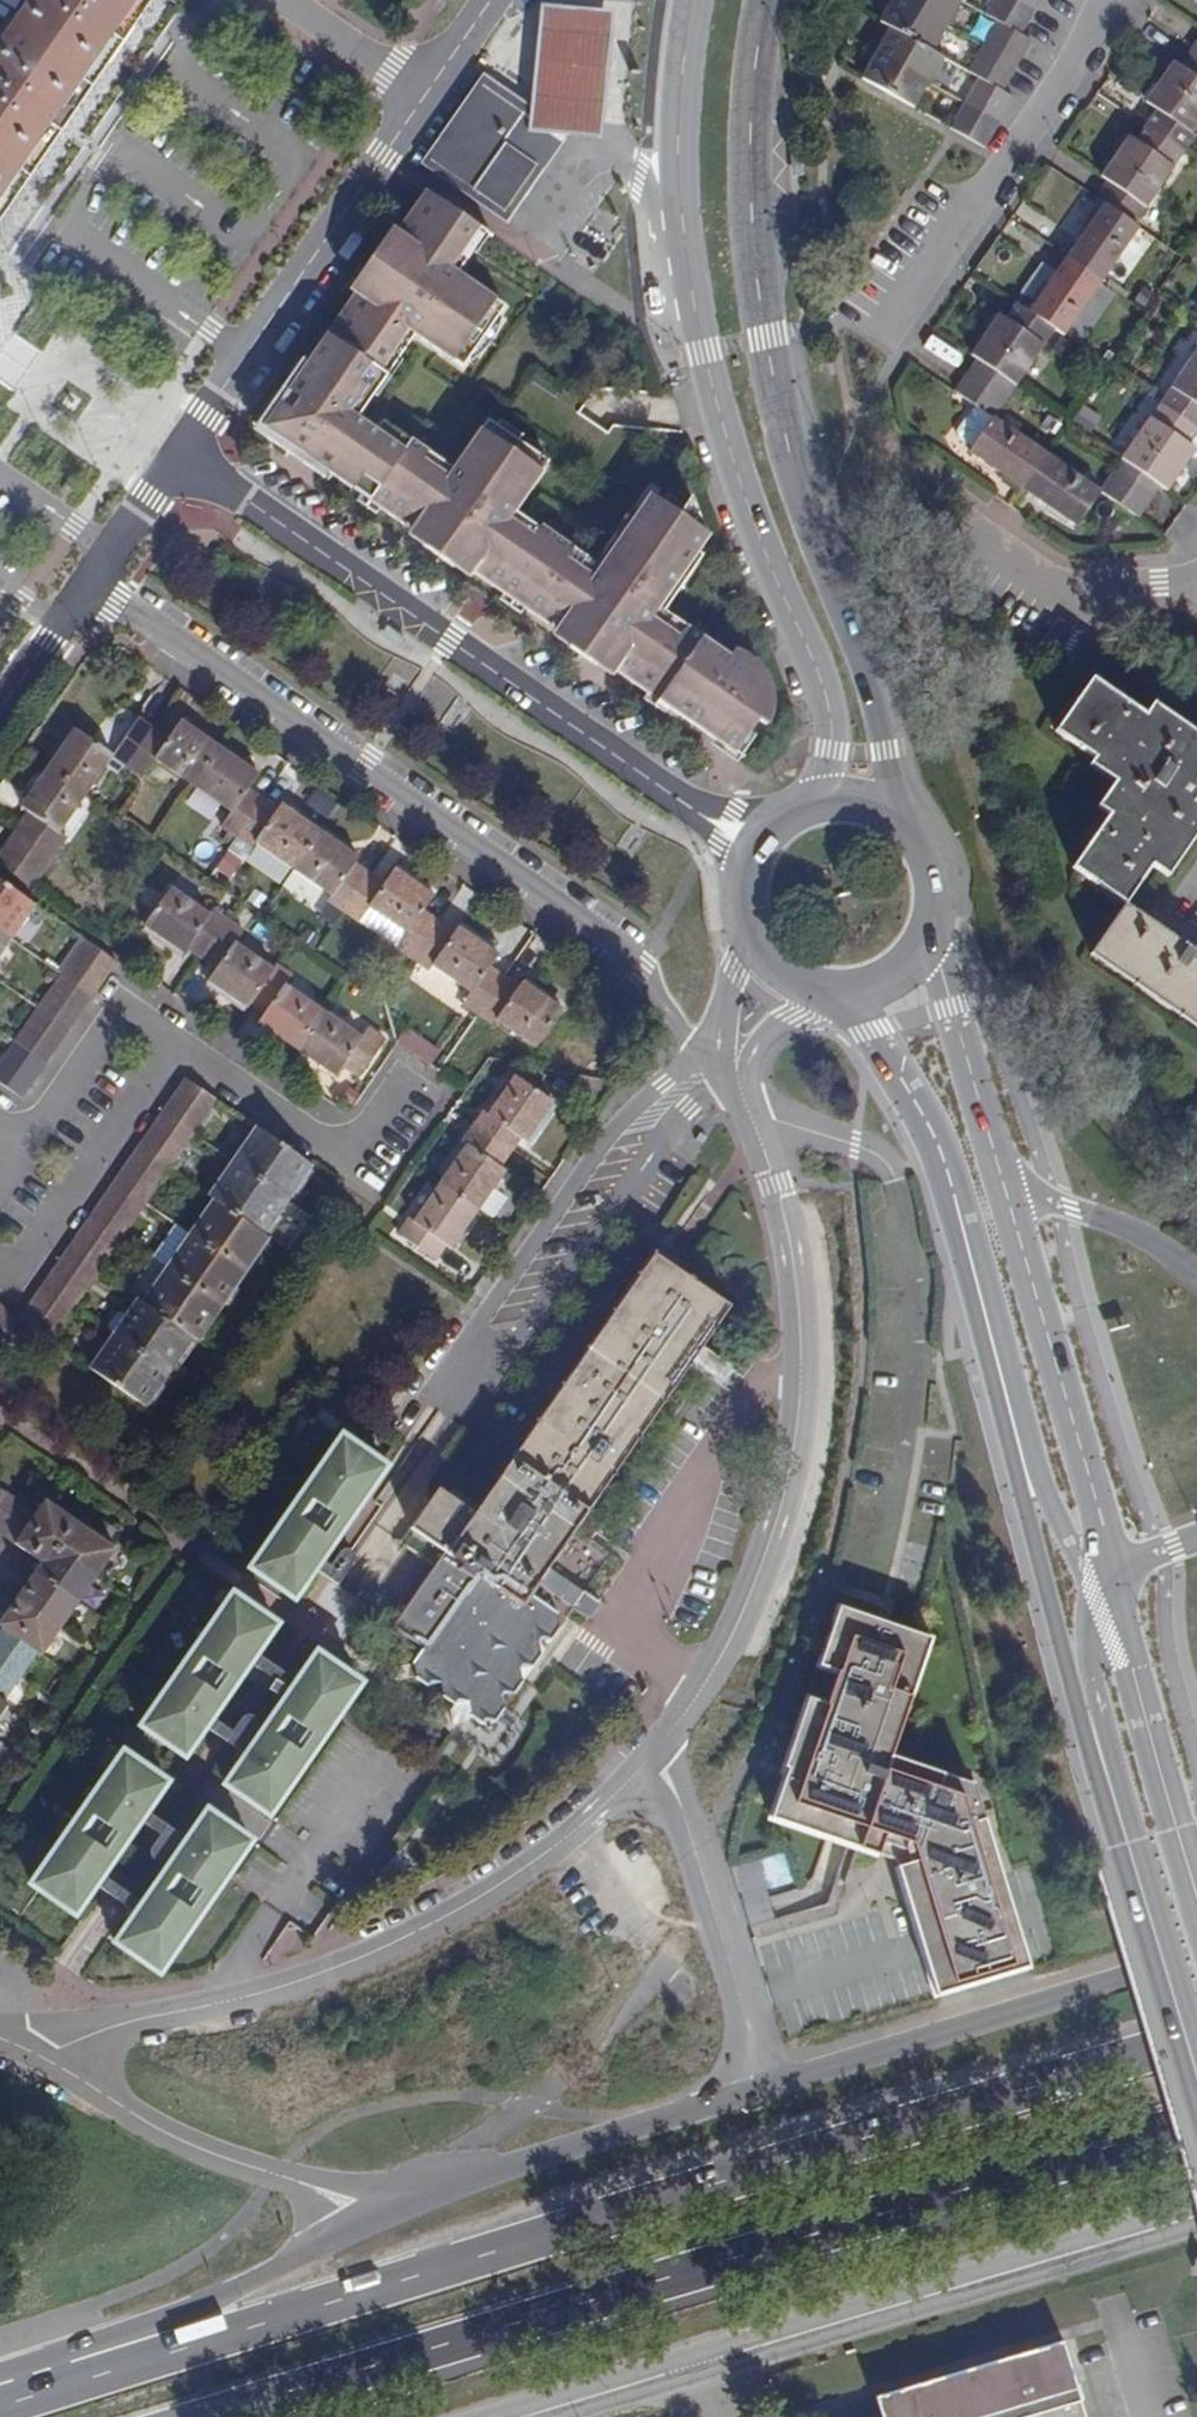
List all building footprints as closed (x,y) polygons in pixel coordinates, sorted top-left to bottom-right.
[(0,42),(0,197),(137,0),(29,0),(0,42)] [(930,51),(945,25),(900,0),(890,0),(878,22),(887,27),(930,51)] [(945,25),(960,0),(900,0),(945,25)] [(985,13),(997,19),(1020,32),(1033,7),(1020,0),(992,0),(985,13)] [(541,8),(532,117),(530,132),(560,135),(602,138),(612,14),(541,8)] [(997,19),(982,46),(1017,65),(1030,39),(1020,32),(997,19)] [(887,27),(873,53),(925,82),(939,56),(930,51),(887,27)] [(1188,50),(1196,56),(1196,36),(1188,50)] [(982,46),(968,72),(978,78),(1002,91),(1017,65),(982,46)] [(1176,67),(1196,81),(1196,56),(1188,50),(1176,67)] [(873,53),(859,79),(911,108),(925,82),(873,53)] [(1141,126),(1180,153),(1191,138),(1185,132),(1196,116),(1196,81),(1176,67),(1169,62),(1141,104),(1151,111),(1141,126)] [(978,78),(964,103),(999,123),(1013,97),(1002,91),(978,78)] [(520,109),(518,113),(483,89),(431,164),(506,215),(560,135),(530,132),(532,117),(520,109)] [(964,103),(949,129),(984,149),(999,123),(964,103)] [(1125,137),(1098,177),(1104,181),(1143,208),(1180,153),(1141,126),(1131,141),(1125,137)] [(1104,181),(1091,199),(1099,204),(1131,226),(1143,208),(1104,181)] [(403,455),(412,441),(385,422),(377,432),(359,420),(376,395),(373,393),(398,357),(401,359),(417,336),(465,368),(471,359),(482,343),(501,316),(507,307),(459,275),(488,232),(429,191),(399,233),(402,235),(361,295),(359,293),(310,363),(297,382),(403,455)] [(1099,204),(1063,258),(1098,282),(1135,229),(1131,226),(1099,204)] [(361,295),(402,235),(399,233),(394,229),(353,289),(359,293),(361,295)] [(1060,336),(1098,282),(1063,258),(1026,312),(1051,329),(1060,336)] [(996,314),(968,356),(974,361),(1013,387),(1051,329),(1026,312),(1013,303),(1003,319),(996,314)] [(501,316),(482,343),(471,359),(474,361),(487,350),(495,339),(501,329),(504,318),(501,316)] [(1195,348),(1194,351),(1158,403),(1196,429),(1196,427),(1196,350),(1195,348)] [(297,382),(310,363),(305,359),(256,429),(327,479),(332,473),(314,461),(317,456),(297,442),(294,447),(273,432),(277,425),(270,421),(297,382)] [(974,361),(962,377),(1002,403),(1013,387),(974,361)] [(962,377),(951,392),(973,407),(991,419),(1002,403),(962,377)] [(403,455),(297,382),(270,421),(277,425),(273,432),(294,447),(297,442),(317,456),(314,461),(332,473),(363,495),(365,496),(371,488),(377,492),(403,455)] [(1158,403),(1120,459),(1158,484),(1165,489),(1192,449),(1185,444),(1196,429),(1158,403)] [(966,453),(1020,490),(1044,455),(991,419),(973,407),(956,431),(957,438),(971,447),(966,453)] [(403,455),(774,709),(774,704),(775,699),(774,693),(772,687),(769,679),(763,669),(755,661),(747,656),(737,652),(733,658),(688,627),(686,629),(659,610),(681,578),(686,582),(704,557),(699,553),(711,535),(693,498),(686,506),(671,497),(666,504),(657,498),(653,495),(641,513),(636,509),(618,535),(623,538),(601,571),(595,567),(573,552),(575,549),(543,527),(542,530),(517,512),(551,462),(542,456),(502,428),(490,420),(455,471),(412,441),(403,455)] [(502,428),(542,456),(546,451),(506,423),(502,428)] [(772,717),(774,709),(403,455),(377,492),(387,499),(382,508),(383,508),(415,531),(418,527),(432,536),(439,526),(464,544),(457,554),(477,567),(474,571),(506,594),(507,594),(513,586),(532,599),(526,607),(527,608),(559,630),(575,641),(578,638),(619,667),(617,670),(618,671),(650,693),(651,694),(656,686),(676,699),(671,707),(671,708),(733,750),(746,729),(753,733),(761,721),(768,726),(772,717)] [(1075,526),(1099,491),(1044,455),(1020,490),(1075,526)] [(1147,501),(1158,484),(1120,459),(1109,475),(1147,501)] [(1137,517),(1147,501),(1109,475),(1099,491),(1137,517)] [(636,509),(641,513),(653,495),(657,498),(662,490),(653,484),(636,509)] [(377,492),(371,488),(365,496),(363,495),(359,501),(379,514),(383,508),(382,508),(387,499),(377,492)] [(418,527),(415,531),(411,537),(470,577),(474,571),(477,567),(457,554),(464,544),(439,526),(432,536),(418,527)] [(595,567),(601,571),(623,538),(618,535),(595,567)] [(506,594),(502,600),(523,614),(527,608),(526,607),(532,599),(513,586),(507,594),(506,594)] [(390,624),(386,629),(406,642),(410,637),(390,624)] [(400,651),(406,642),(386,629),(380,637),(400,651)] [(559,630),(555,636),(614,677),(618,671),(617,670),(619,667),(578,638),(575,641),(559,630)] [(1112,782),(1095,807),(1108,815),(1072,869),(1124,904),(1150,865),(1166,877),(1196,831),(1196,808),(1191,803),(1196,794),(1196,736),(1150,704),(1143,716),(1089,680),(1053,733),(1091,759),(1087,765),(1112,782)] [(651,694),(650,693),(646,699),(667,714),(671,708),(671,707),(676,699),(656,686),(651,694)] [(137,716),(112,754),(110,756),(125,767),(153,727),(137,716)] [(181,719),(168,737),(152,759),(155,760),(192,786),(220,746),(181,719)] [(141,778),(155,760),(152,759),(168,737),(153,727),(125,767),(141,778)] [(73,728),(46,768),(84,795),(110,756),(112,754),(73,728)] [(757,736),(753,733),(746,729),(733,750),(743,757),(757,736)] [(192,786),(228,812),(230,813),(248,788),(258,773),(220,746),(192,786)] [(19,807),(26,812),(57,834),(84,795),(46,768),(19,807)] [(218,827),(234,838),(262,798),(248,788),(230,813),(228,812),(218,827)] [(248,848),(252,843),(275,808),(262,798),(234,838),(248,848)] [(279,803),(275,808),(252,843),(291,871),(319,831),(279,803)] [(26,812),(16,827),(54,853),(64,839),(57,834),(26,812)] [(16,827),(4,844),(42,871),(54,853),(16,827)] [(291,871),(330,898),(355,863),(358,858),(319,831),(291,871)] [(0,850),(0,865),(32,886),(42,871),(4,844),(0,850)] [(227,849),(218,870),(234,877),(243,856),(227,849)] [(327,901),(341,911),(368,872),(355,863),(330,898),(327,901)] [(394,867),(382,882),(366,906),(369,909),(406,935),(423,910),(434,894),(394,867)] [(358,923),(369,909),(366,906),(382,882),(368,872),(341,911),(358,923)] [(11,939),(35,905),(0,880),(0,931),(11,939)] [(185,948),(209,913),(169,886),(142,925),(182,953),(185,949),(185,948)] [(1196,1029),(1196,954),(1124,904),(1089,956),(1196,1029)] [(185,948),(185,949),(200,958),(228,918),(213,908),(209,913),(185,948)] [(438,920),(423,910),(406,935),(396,949),(411,960),(438,920)] [(200,958),(215,969),(234,941),(243,928),(228,918),(200,958)] [(453,930),(438,920),(411,960),(426,970),(429,965),(453,930)] [(429,965),(470,993),(489,966),(497,953),(456,925),(453,930),(429,965)] [(11,939),(0,931),(0,955),(11,939)] [(84,939),(60,973),(93,996),(117,961),(84,939)] [(207,980),(247,1008),(250,1003),(273,969),(234,941),(215,969),(207,980)] [(293,975),(277,965),(273,969),(250,1003),(264,1012),(284,983),(286,984),(293,975)] [(461,1005),(475,1015),(503,975),(489,966),(470,993),(461,1005)] [(60,973),(37,1008),(69,1030),(93,996),(60,973)] [(491,1026),(495,1019),(517,985),(503,975),(475,1015),(491,1026)] [(520,979),(517,985),(495,1019),(534,1046),(561,1007),(520,979)] [(257,1022),(297,1050),(324,1011),(286,984),(284,983),(264,1012),(257,1022)] [(37,1008),(13,1042),(46,1065),(69,1030),(37,1008)] [(361,1036),(324,1011),(297,1050),(334,1076),(341,1066),(361,1036)] [(407,1026),(397,1040),(431,1064),(441,1050),(407,1026)] [(361,1036),(341,1066),(356,1076),(382,1037),(367,1027),(361,1036)] [(0,1061),(0,1084),(22,1099),(46,1065),(13,1042),(0,1061)] [(513,1075),(485,1115),(518,1137),(523,1141),(551,1101),(513,1075)] [(193,1134),(217,1099),(185,1077),(161,1112),(193,1134)] [(485,1115),(480,1111),(470,1125),(508,1151),(518,1137),(485,1115)] [(169,1168),(193,1134),(161,1112),(138,1146),(169,1168)] [(255,1125),(231,1160),(286,1198),(311,1163),(255,1125)] [(460,1140),(465,1144),(498,1166),(508,1151),(470,1125),(460,1140)] [(504,1170),(498,1166),(465,1144),(438,1183),(477,1209),(504,1170)] [(145,1203),(169,1168),(138,1146),(114,1181),(145,1203)] [(262,1233),(286,1198),(231,1160),(207,1194),(212,1197),(262,1233)] [(121,1238),(145,1203),(114,1181),(89,1216),(121,1238)] [(449,1249),(477,1209),(438,1183),(411,1223),(444,1245),(449,1249)] [(212,1197),(188,1232),(245,1272),(269,1238),(262,1233),(212,1197)] [(97,1272),(121,1238),(89,1216),(65,1250),(97,1272)] [(433,1260),(444,1245),(411,1223),(406,1219),(395,1234),(433,1260)] [(175,1223),(151,1258),(164,1268),(188,1232),(175,1223)] [(188,1232),(164,1268),(220,1307),(245,1272),(188,1232)] [(652,1254),(612,1312),(546,1407),(495,1479),(490,1486),(464,1469),(446,1493),(437,1487),(400,1541),(435,1565),(405,1609),(398,1605),(388,1620),(395,1624),(393,1627),(422,1647),(411,1664),(413,1677),(426,1686),(440,1681),(441,1696),(452,1703),(448,1710),(452,1726),(466,1720),(470,1716),(481,1724),(496,1720),(504,1709),(500,1694),(514,1693),(523,1681),(519,1666),(534,1665),(542,1654),(537,1639),(552,1639),(560,1627),(557,1612),(530,1594),(537,1584),(543,1575),(549,1566),(688,1366),(713,1383),(725,1365),(701,1348),(730,1307),(690,1279),(696,1269),(683,1260),(676,1270),(653,1254),(660,1244),(642,1232),(635,1242),(652,1254)] [(676,1270),(683,1260),(660,1244),(653,1254),(676,1270)] [(73,1306),(97,1272),(65,1250),(42,1284),(73,1306)] [(151,1258),(127,1292),(137,1300),(141,1302),(164,1268),(151,1258)] [(197,1341),(220,1307),(164,1268),(141,1302),(190,1337),(197,1341)] [(50,1340),(73,1306),(42,1284),(19,1316),(18,1318),(50,1340)] [(137,1300),(113,1334),(166,1371),(190,1337),(141,1302),(137,1300)] [(0,1314),(0,1344),(18,1318),(19,1316),(5,1307),(0,1314)] [(143,1405),(166,1371),(113,1334),(90,1368),(143,1405)] [(334,1435),(314,1465),(319,1469),(268,1542),(262,1538),(242,1568),(286,1599),(307,1568),(301,1564),(351,1492),(357,1496),(378,1466),(334,1435)] [(485,1472),(480,1480),(490,1486),(495,1479),(485,1472)] [(1,1494),(0,1496),(0,1530),(20,1500),(5,1489),(1,1494)] [(307,1568),(357,1496),(351,1492),(301,1564),(307,1568)] [(71,1516),(45,1499),(37,1511),(15,1543),(41,1560),(53,1543),(71,1516)] [(30,1506),(20,1500),(0,1530),(0,1533),(15,1543),(37,1511),(30,1506)] [(331,1582),(339,1588),(389,1514),(381,1509),(331,1582)] [(113,1546),(71,1516),(53,1543),(95,1572),(113,1546)] [(203,1540),(209,1531),(201,1526),(195,1534),(203,1540)] [(77,1599),(95,1572),(53,1543),(41,1560),(35,1570),(77,1599)] [(170,1569),(179,1575),(184,1567),(176,1561),(170,1569)] [(599,1601),(549,1566),(537,1584),(587,1619),(599,1601)] [(58,1626),(77,1599),(35,1570),(16,1596),(58,1626)] [(306,1649),(285,1678),(293,1683),(242,1757),(192,1723),(244,1649),(249,1653),(269,1623),(225,1592),(204,1622),(210,1626),(159,1700),(153,1696),(133,1725),(177,1756),(197,1770),(258,1812),(277,1785),(271,1781),(325,1702),(331,1707),(350,1680),(306,1649)] [(0,1620),(0,1625),(3,1627),(37,1651),(40,1653),(58,1626),(16,1596),(0,1620)] [(1031,1968),(983,1781),(901,1761),(932,1631),(839,1608),(828,1652),(836,1682),(831,1702),(807,1696),(775,1825),(898,1855),(934,1995),(1030,1970),(1031,1968)] [(0,1631),(0,1697),(3,1700),(37,1651),(3,1627),(0,1631)] [(242,1757),(293,1683),(285,1678),(249,1653),(244,1649),(192,1723),(242,1757)] [(277,1682),(267,1675),(257,1690),(267,1697),(277,1682)] [(74,1915),(47,1954),(52,1958),(93,1895),(89,1892),(77,1910),(72,1906),(89,1883),(84,1879),(134,1807),(181,1839),(132,1912),(126,1908),(109,1932),(102,1927),(98,1932),(150,1968),(170,1939),(164,1935),(214,1862),(220,1866),(241,1837),(179,1794),(160,1781),(116,1750),(95,1779),(101,1784),(51,1856),(45,1852),(24,1881),(74,1915)] [(160,1781),(179,1794),(197,1770),(177,1756),(160,1781)] [(132,1912),(181,1839),(134,1807),(84,1879),(89,1883),(126,1908),(132,1912)] [(1062,2340),(875,2395),(882,2416),(1086,2416),(1062,2340)]
